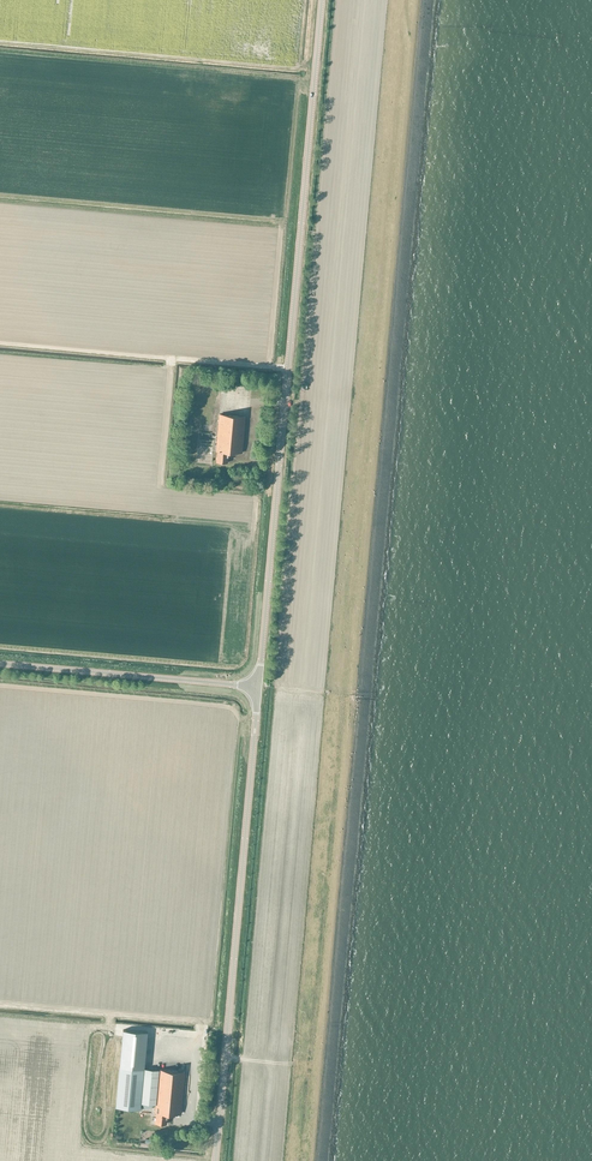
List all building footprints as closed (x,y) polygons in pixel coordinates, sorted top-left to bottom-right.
[(216,462),(227,463),(228,451),(242,453),(245,416),(219,413),(215,451),(217,452),(216,462)] [(120,1066),(116,1106),(140,1109),(141,1103),(145,1068),(144,1068),(147,1032),(123,1029),(120,1066)] [(141,1103),(155,1104),(159,1069),(145,1068),(141,1103)] [(159,1069),(155,1104),(155,1112),(156,1113),(155,1123),(166,1124),(167,1113),(181,1114),(185,1072),(159,1069)]
